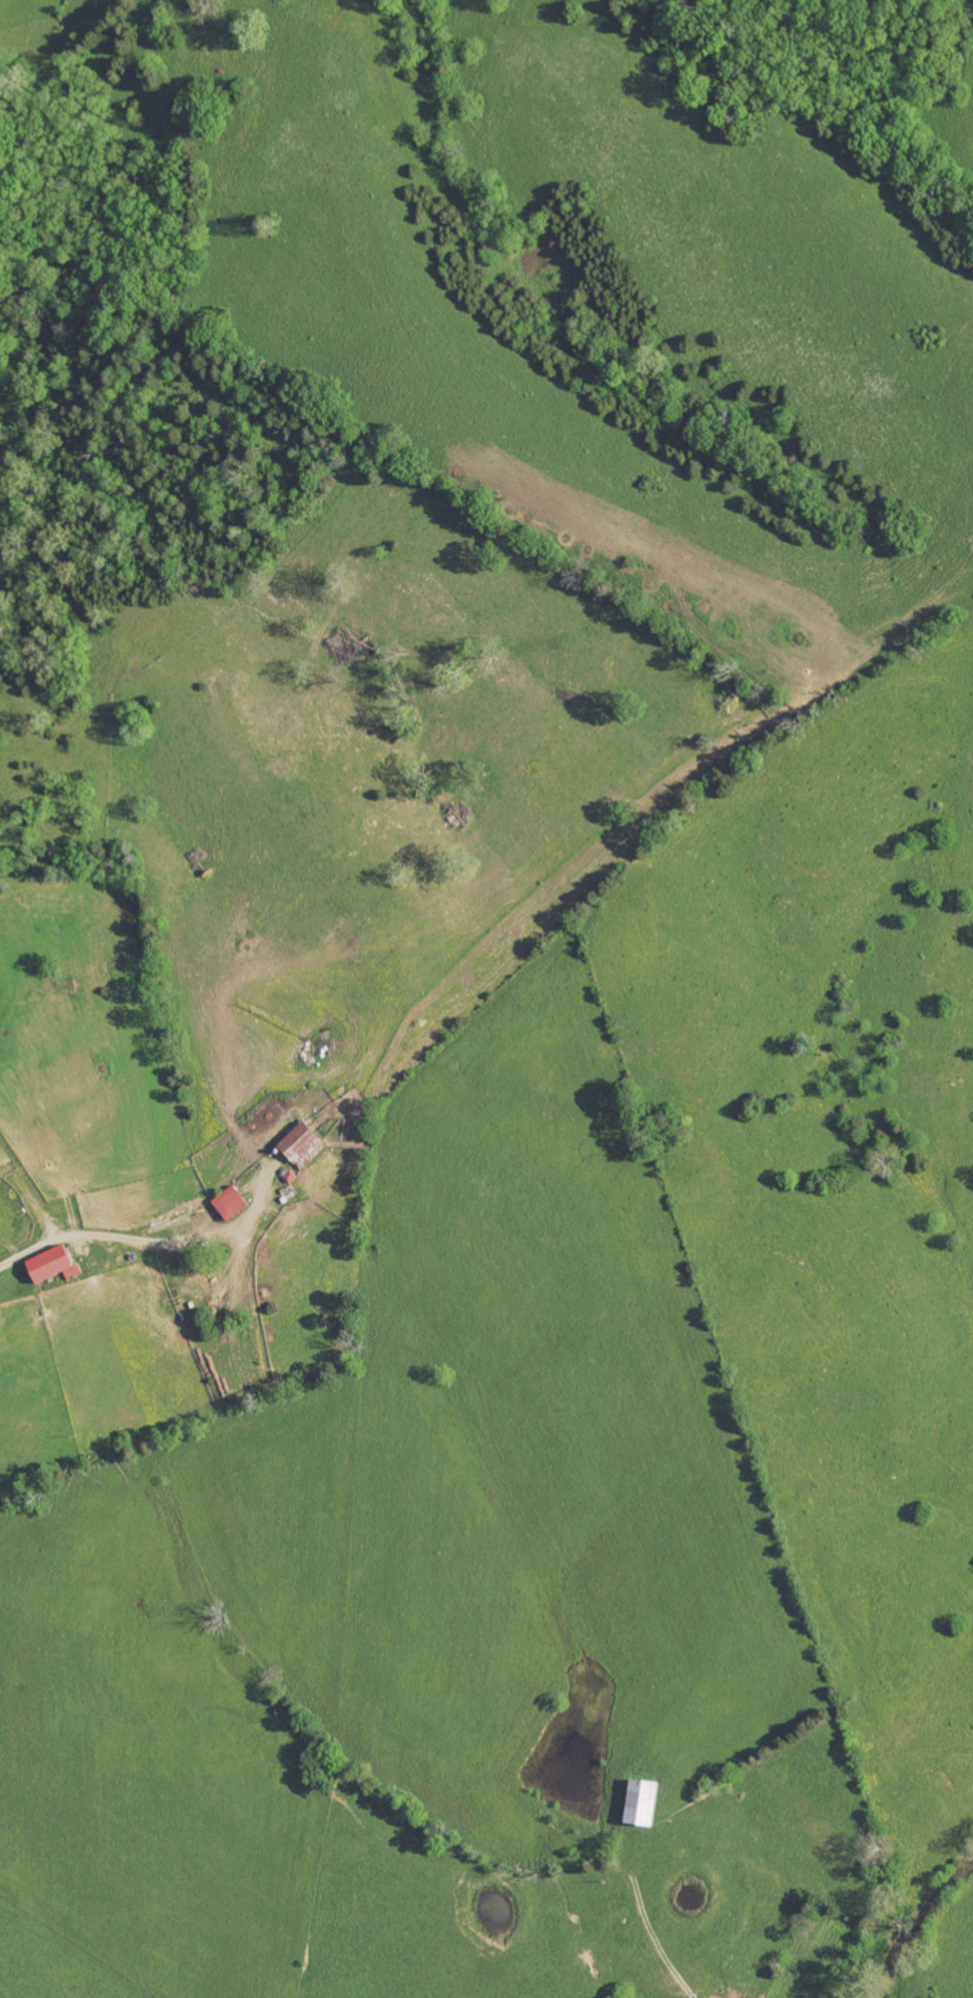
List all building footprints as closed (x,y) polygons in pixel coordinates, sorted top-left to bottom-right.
[(276,1144),(300,1169),(325,1145),(301,1120),(276,1144)] [(210,1200),(225,1220),(247,1204),(232,1184),(210,1200)] [(24,1260),(34,1283),(62,1270),(66,1279),(82,1273),(77,1262),(71,1265),(62,1244),(24,1260)] [(622,1823),(651,1827),(657,1782),(629,1778),(622,1823)]
